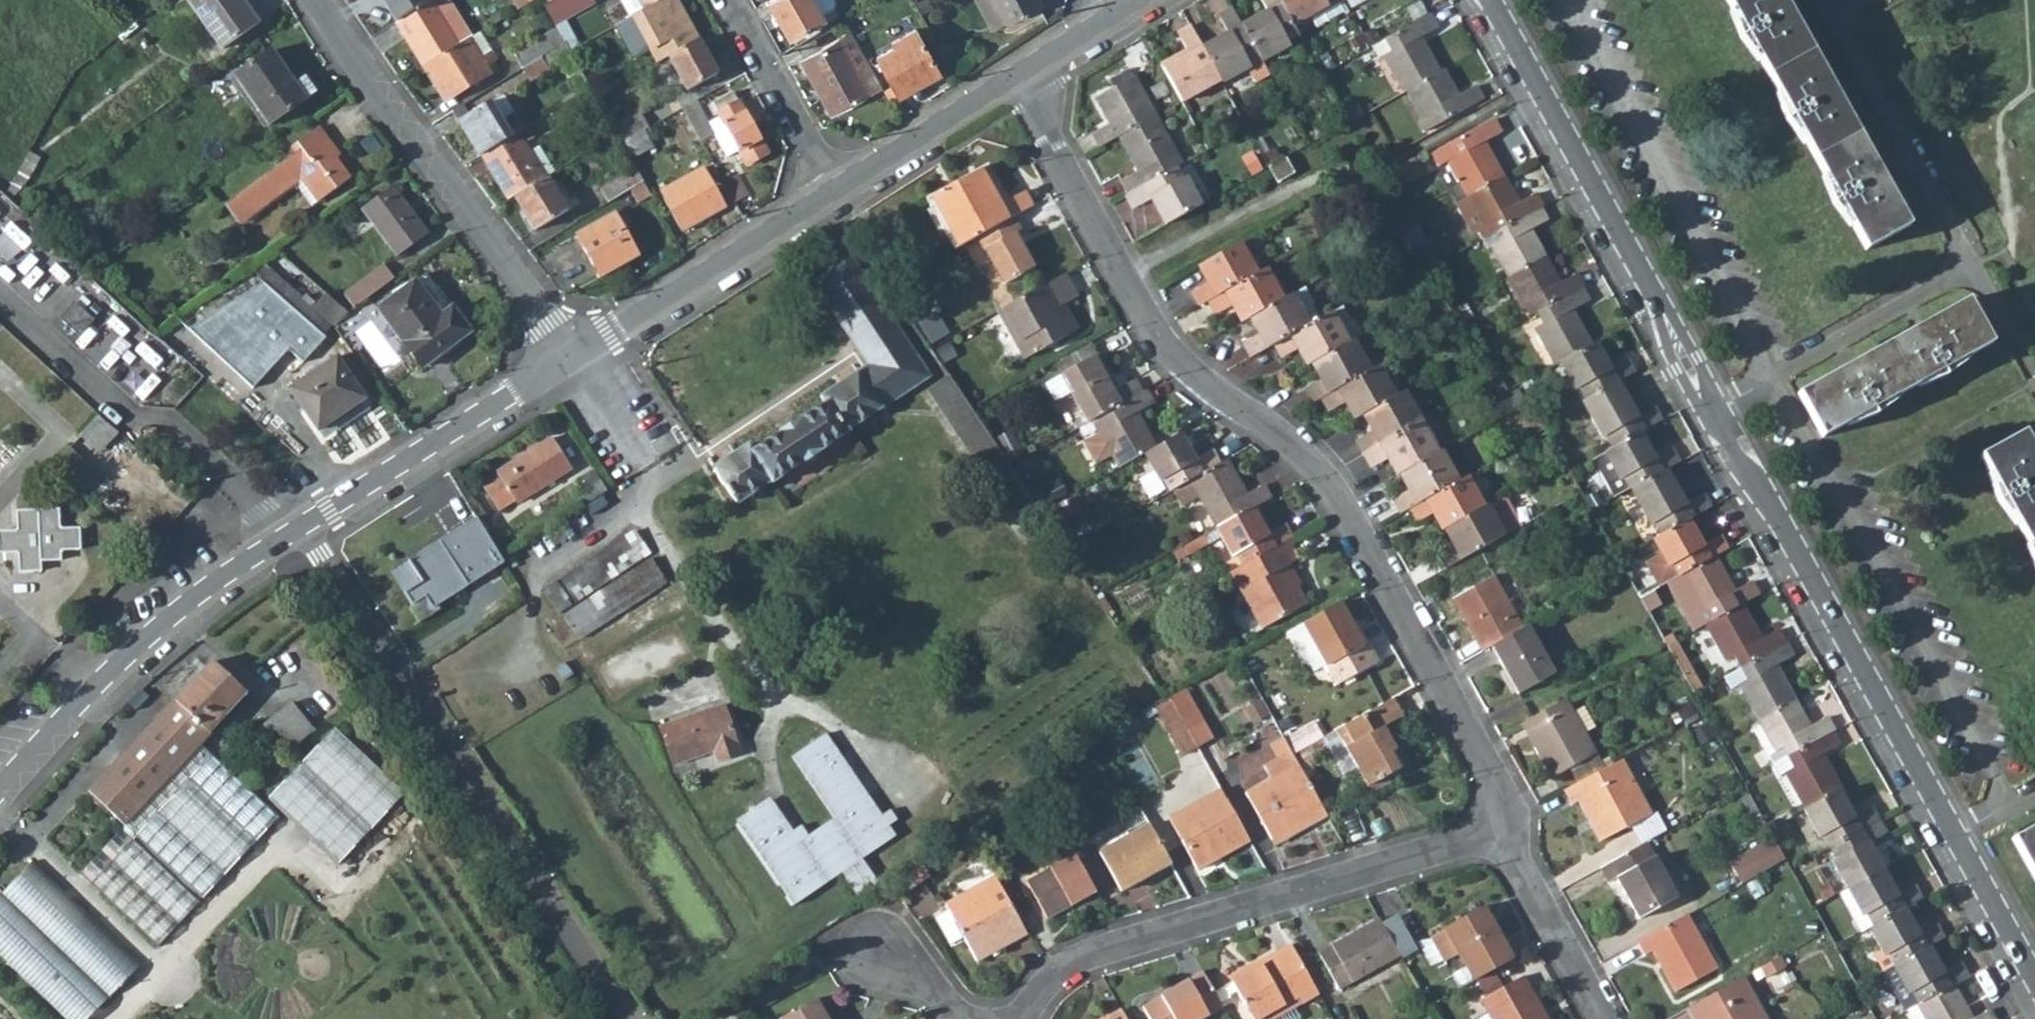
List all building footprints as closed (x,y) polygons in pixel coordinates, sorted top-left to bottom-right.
[(262,17),(252,0),(201,0),(225,40),(262,17)] [(397,22),(431,2),(430,0),(384,0),(397,22)] [(397,22),(424,68),(469,41),(472,39),(449,0),(434,0),(431,2),(397,22)] [(520,11),(538,0),(514,0),(520,11)] [(595,2),(594,0),(555,0),(545,6),(555,25),(595,2)] [(699,40),(681,6),(674,10),(669,0),(663,0),(631,18),(614,27),(623,42),(640,33),(657,64),(668,57),(699,40)] [(663,0),(621,0),(631,18),(663,0)] [(674,10),(681,6),(677,0),(669,0),(674,10)] [(769,1),(790,38),(833,14),(830,9),(825,0),(771,0),(769,1)] [(830,9),(841,3),(842,0),(825,0),(830,9)] [(989,37),(1005,28),(990,0),(970,0),(989,37)] [(1005,28),(1039,10),(1034,0),(990,0),(1005,28)] [(1254,0),(1264,18),(1238,33),(1256,65),(1258,68),(1285,53),(1283,50),(1295,43),(1271,0),(1255,0),(1254,0)] [(1295,43),(1297,46),(1344,19),(1334,0),(1271,0),(1295,43)] [(1344,19),(1370,4),(1368,0),(1334,0),(1344,19)] [(1783,0),(1730,0),(1867,248),(1908,225),(1783,0)] [(1200,54),(1218,87),(1220,90),(1246,75),(1245,72),(1256,65),(1238,33),(1228,15),(1216,22),(1225,40),(1200,54)] [(1424,21),(1380,45),(1367,53),(1372,62),(1377,59),(1399,98),(1406,94),(1432,79),(1412,45),(1431,34),(1424,21)] [(898,96),(939,73),(914,28),(890,41),(893,46),(876,56),(898,96)] [(557,29),(513,55),(521,70),(542,57),(565,44),(557,29)] [(1158,73),(1177,107),(1179,110),(1218,87),(1200,54),(1188,32),(1174,40),(1184,58),(1158,73)] [(870,93),(881,87),(851,34),(841,39),(870,93)] [(479,59),(489,52),(479,35),(472,39),(469,41),(479,59)] [(870,93),(841,39),(801,62),(817,91),(822,88),(835,112),(870,93)] [(718,74),(699,40),(668,57),(688,91),(718,74)] [(484,68),(495,62),(489,52),(479,59),(469,41),(424,68),(444,102),(489,76),(484,68)] [(267,119),(307,95),(276,44),(237,68),(240,72),(250,90),(267,119)] [(590,89),(570,52),(565,44),(542,57),(549,70),(561,62),(580,95),(590,89)] [(240,72),(221,84),(232,101),(250,90),(240,72)] [(1469,90),(1452,100),(1437,75),(1432,79),(1406,94),(1422,123),(1418,126),(1423,135),(1477,104),(1469,90)] [(1106,129),(1089,139),(1097,152),(1116,142),(1151,122),(1129,82),(1091,103),(1106,129)] [(817,91),(829,115),(835,112),(822,88),(817,91)] [(453,110),(459,121),(489,103),(483,92),(453,110)] [(719,115),(708,121),(697,101),(682,109),(701,142),(713,135),(716,142),(719,141),(727,157),(739,150),(747,164),(767,153),(733,92),(713,103),(719,115)] [(489,103),(459,121),(458,121),(478,156),(481,155),(519,132),(506,109),(509,107),(501,95),(489,103)] [(648,128),(640,114),(613,129),(616,135),(621,143),(644,130),(648,128)] [(329,145),(333,143),(320,122),(292,138),(295,145),(220,190),(232,209),(299,169),(314,194),(346,175),(329,145)] [(1151,122),(1116,142),(1135,176),(1119,185),(1126,199),(1172,172),(1179,169),(1151,122)] [(1498,182),(1479,148),(1497,139),(1489,125),(1423,162),(1429,174),(1446,164),(1466,200),(1498,182)] [(631,159),(653,147),(644,130),(621,143),(631,159)] [(519,132),(481,155),(507,199),(514,195),(546,176),(519,132)] [(1291,178),(1282,163),(1266,172),(1275,187),(1291,178)] [(683,230),(726,207),(704,167),(661,191),(683,230)] [(983,168),(922,203),(951,254),(974,240),(1009,220),(1029,208),(1021,192),(1003,202),(991,181),(983,168)] [(629,190),(644,181),(642,179),(641,177),(636,169),(600,190),(608,203),(629,190)] [(1131,213),(1148,204),(1164,230),(1199,210),(1182,182),(1178,184),(1172,172),(1126,199),(1124,200),(1131,213)] [(1498,182),(1466,200),(1454,207),(1471,237),(1478,233),(1483,242),(1495,235),(1497,233),(1520,221),(1513,207),(1530,197),(1515,172),(1498,182)] [(723,181),(734,202),(749,193),(737,173),(723,181)] [(528,234),(567,211),(547,176),(546,176),(514,195),(527,216),(520,220),(528,234)] [(644,181),(629,190),(635,202),(651,194),(644,181)] [(399,253),(430,230),(395,182),(364,204),(399,253)] [(1527,233),(1545,223),(1538,210),(1520,221),(1497,233),(1495,235),(1500,244),(1491,248),(1509,279),(1543,260),(1527,233)] [(599,277),(636,256),(612,213),(575,234),(599,277)] [(1010,236),(1016,233),(1009,220),(974,240),(1001,288),(1030,270),(1010,236)] [(1199,312),(1208,307),(1256,280),(1240,250),(1198,274),(1207,290),(1191,299),(1199,312)] [(931,376),(851,252),(813,277),(869,364),(819,396),(824,404),(754,450),(749,443),(711,469),(720,483),(659,524),(672,544),(734,503),(735,506),(770,482),(771,484),(849,433),(847,431),(931,376)] [(1575,275),(1557,285),(1543,260),(1509,279),(1527,310),(1536,305),(1540,313),(1578,291),(1583,289),(1575,275)] [(344,291),(347,297),(390,271),(384,263),(344,291)] [(354,306),(394,278),(390,271),(347,297),(354,306)] [(429,272),(421,278),(443,307),(450,300),(429,272)] [(1241,328),(1247,325),(1283,305),(1266,275),(1256,280),(1208,307),(1216,321),(1232,312),(1241,328)] [(995,314),(1022,361),(1074,330),(1061,306),(1074,298),(1061,276),(995,314)] [(451,305),(440,312),(416,279),(378,307),(421,366),(471,330),(451,305)] [(289,347),(305,359),(325,337),(263,283),(189,324),(253,384),(289,347)] [(1568,314),(1586,304),(1578,291),(1540,313),(1538,315),(1543,323),(1534,328),(1556,367),(1561,364),(1588,349),(1568,314)] [(1250,364),(1271,351),(1306,331),(1288,301),(1283,305),(1247,325),(1257,341),(1242,350),(1250,364)] [(1990,343),(1968,301),(1799,394),(1822,437),(1990,343)] [(69,337),(85,321),(65,302),(49,319),(69,337)] [(1308,370),(1351,346),(1349,343),(1355,340),(1357,333),(1351,323),(1344,321),(1339,313),(1306,331),(1271,351),(1280,365),(1295,357),(1304,373),(1308,370)] [(1359,341),(1351,346),(1308,370),(1317,386),(1302,395),(1310,409),(1320,404),(1377,371),(1359,341)] [(1082,345),(1047,365),(1054,378),(1089,358),(1082,345)] [(1593,346),(1588,349),(1561,364),(1577,392),(1572,394),(1578,407),(1584,404),(1615,386),(1633,376),(1626,363),(1608,372),(1593,346)] [(316,425),(362,395),(336,352),(289,382),(316,425)] [(1065,396),(1082,425),(1086,423),(1134,395),(1127,383),(1122,385),(1121,382),(1112,379),(1106,383),(1089,358),(1054,378),(1037,388),(1047,405),(1065,396)] [(1362,420),(1394,401),(1377,371),(1320,404),(1326,416),(1343,407),(1353,425),(1362,420)] [(980,422),(971,409),(950,378),(930,392),(959,435),(980,422)] [(1584,404),(1603,439),(1608,437),(1614,448),(1637,434),(1660,421),(1652,408),(1634,418),(1615,386),(1584,404)] [(1146,406),(1139,392),(1134,395),(1086,423),(1094,435),(1077,445),(1089,467),(1106,457),(1114,469),(1139,455),(1149,449),(1130,416),(1146,406)] [(1356,445),(1364,459),(1420,427),(1403,397),(1394,401),(1362,420),(1372,436),(1356,445)] [(93,459),(113,438),(89,415),(69,436),(93,459)] [(959,435),(988,478),(996,473),(1009,465),(980,422),(959,435)] [(1399,479),(1437,458),(1420,427),(1364,459),(1371,471),(1387,462),(1397,480),(1399,479)] [(1669,450),(1652,460),(1637,434),(1614,448),(1606,452),(1622,481),(1627,478),(1633,489),(1664,471),(1677,464),(1669,450)] [(2024,434),(1983,456),(2034,551),(2034,453),(2024,434)] [(1206,452),(1189,461),(1173,435),(1149,449),(1139,455),(1156,483),(1160,481),(1166,492),(1169,490),(1213,465),(1206,452)] [(515,512),(569,477),(550,446),(495,481),(497,485),(481,495),(497,520),(513,510),(515,512)] [(1440,456),(1437,458),(1399,479),(1409,495),(1391,505),(1399,519),(1407,515),(1457,486),(1440,456)] [(1169,490),(1178,506),(1195,497),(1213,529),(1248,509),(1265,499),(1257,486),(1241,495),(1220,460),(1213,465),(1169,490)] [(1683,504),(1664,471),(1633,489),(1653,523),(1657,522),(1664,534),(1687,521),(1709,508),(1701,494),(1683,504)] [(594,477),(582,485),(595,505),(607,497),(594,477)] [(1445,534),(1482,512),(1465,482),(1457,486),(1407,515),(1415,529),(1432,519),(1442,536),(1445,534)] [(1041,494),(1049,507),(1066,497),(1058,484),(1041,494)] [(70,551),(69,528),(49,529),(48,509),(5,511),(6,531),(0,531),(0,554),(4,554),(7,557),(8,574),(31,573),(30,563),(50,562),(50,552),(70,551)] [(1280,525),(1263,534),(1248,509),(1213,529),(1229,555),(1233,553),(1239,564),(1283,539),(1287,536),(1280,525)] [(1437,558),(1445,572),(1502,540),(1485,511),(1482,512),(1445,534),(1454,549),(1437,558)] [(1702,546),(1687,521),(1664,534),(1655,539),(1663,554),(1647,564),(1661,588),(1678,579),(1682,576),(1715,558),(1728,550),(1719,536),(1702,546)] [(475,525),(437,550),(439,554),(409,573),(419,590),(402,601),(410,614),(423,606),(430,617),(504,570),(475,525)] [(559,612),(650,554),(634,532),(544,589),(559,612)] [(1283,539),(1239,564),(1226,571),(1259,628),(1303,603),(1281,566),(1295,558),(1283,539)] [(561,616),(577,640),(667,581),(651,557),(561,616)] [(1678,579),(1698,612),(1694,615),(1702,628),(1705,626),(1742,605),(1759,596),(1751,582),(1735,592),(1715,558),(1682,576),(1678,579)] [(1518,632),(1489,581),(1450,602),(1458,616),(1459,615),(1473,639),(1470,640),(1478,655),(1487,649),(1518,632)] [(1361,645),(1337,602),(1299,624),(1322,666),(1332,684),(1370,663),(1361,645)] [(1778,630),(1762,639),(1742,605),(1705,626),(1728,666),(1738,661),(1743,668),(1786,643),(1778,630)] [(1487,649),(1514,697),(1551,678),(1525,629),(1518,632),(1487,649)] [(1743,668),(1748,677),(1738,683),(1760,722),(1797,701),(1777,666),(1794,657),(1786,643),(1743,668)] [(1702,692),(1674,644),(1666,648),(1694,696),(1702,692)] [(201,748),(211,737),(209,736),(246,696),(212,665),(176,706),(173,703),(90,796),(127,830),(201,748)] [(1186,729),(1201,720),(1184,689),(1169,698),(1186,729)] [(1392,697),(1336,729),(1357,766),(1368,786),(1405,766),(1383,728),(1404,717),(1392,697)] [(1155,707),(1183,756),(1197,748),(1186,729),(1169,698),(1155,707)] [(1518,726),(1548,780),(1592,756),(1579,731),(1569,714),(1562,701),(1518,726)] [(1797,701),(1760,722),(1776,750),(1754,762),(1761,774),(1834,732),(1836,731),(1829,718),(1812,727),(1797,701)] [(743,751),(725,704),(662,727),(675,764),(716,748),(720,759),(743,751)] [(293,705),(270,725),(292,752),(316,731),(293,705)] [(1569,714),(1579,731),(1590,726),(1580,708),(1569,714)] [(1186,729),(1197,748),(1212,739),(1201,720),(1186,729)] [(1283,740),(1291,755),(1320,738),(1322,738),(1313,722),(1283,740)] [(337,862),(401,792),(330,729),(267,800),(337,862)] [(1327,751),(1341,775),(1357,766),(1336,729),(1322,738),(1320,738),(1327,751)] [(1761,774),(1768,785),(1790,773),(1810,809),(1844,789),(1825,756),(1841,746),(1834,732),(1761,774)] [(844,876),(862,903),(883,890),(864,863),(898,840),(828,736),(795,759),(836,822),(811,839),(804,829),(797,834),(775,803),(741,826),(797,908),(844,876)] [(1320,738),(1291,755),(1299,768),(1327,751),(1320,738)] [(1299,768),(1291,755),(1283,740),(1270,747),(1278,761),(1285,774),(1272,782),(1248,796),(1275,844),(1312,824),(1315,829),(1329,821),(1299,768)] [(213,759),(201,748),(127,830),(138,841),(148,829),(151,827),(162,814),(164,812),(185,789),(188,786),(199,774),(201,771),(213,759)] [(280,822),(247,790),(213,759),(201,771),(234,802),(268,834),(280,822)] [(1265,769),(1272,782),(1285,774),(1278,761),(1265,769)] [(1565,794),(1573,809),(1579,806),(1601,844),(1632,827),(1651,816),(1622,762),(1565,794)] [(266,837),(231,804),(199,774),(188,786),(219,815),(255,849),(266,837)] [(164,812),(192,838),(231,875),(253,852),(216,817),(185,789),(164,812)] [(1844,789),(1810,809),(1808,810),(1825,839),(1831,836),(1837,846),(1884,819),(1876,806),(1859,815),(1844,789)] [(1221,790),(1170,819),(1198,868),(1249,841),(1221,790)] [(1130,837),(1149,827),(1139,810),(1121,821),(1130,837)] [(1651,816),(1632,827),(1643,846),(1646,845),(1669,831),(1658,812),(1651,816)] [(229,877),(189,840),(162,814),(151,827),(177,851),(218,890),(229,877)] [(1837,846),(1844,859),(1838,862),(1853,888),(1889,867),(1875,843),(1892,833),(1884,819),(1837,846)] [(1130,837),(1099,854),(1121,892),(1170,865),(1149,827),(1130,837)] [(2015,839),(2034,877),(2034,828),(2015,839)] [(138,841),(162,863),(205,903),(216,893),(174,853),(148,829),(138,841)] [(201,904),(160,865),(136,843),(138,841),(127,830),(96,864),(85,877),(162,945),(201,904)] [(1732,862),(1744,884),(1788,859),(1776,838),(1732,862)] [(1066,842),(1051,850),(1059,865),(1027,884),(1046,919),(1095,893),(1066,842)] [(1600,871),(1606,882),(1614,878),(1638,920),(1676,899),(1646,845),(1643,846),(1600,871)] [(1889,867),(1853,888),(1868,915),(1874,912),(1880,922),(1908,906),(1901,893),(1917,883),(1904,859),(1889,867)] [(146,962),(32,861),(0,897),(0,953),(74,1018),(95,1018),(146,962)] [(994,877),(944,904),(950,914),(962,937),(976,962),(1025,935),(994,877)] [(1941,925),(1925,934),(1908,906),(1880,922),(1874,926),(1892,955),(1898,952),(1905,962),(1948,937),(1941,925)] [(1511,960),(1482,909),(1443,931),(1471,983),(1511,960)] [(962,937),(950,914),(938,920),(951,943),(962,937)] [(1638,944),(1644,956),(1652,952),(1676,993),(1717,971),(1686,917),(1638,944)] [(1378,920),(1315,954),(1337,991),(1398,956),(1378,920)] [(1948,937),(1905,962),(1891,970),(1913,1009),(1957,985),(1950,972),(1965,963),(1950,936),(1948,937)] [(1297,999),(1301,1007),(1319,997),(1290,946),(1257,964),(1259,968),(1229,984),(1248,1018),(1260,1018),(1297,999)] [(1781,958),(1763,968),(1767,976),(1785,965),(1781,958)] [(1186,981),(1187,983),(1141,1009),(1147,1018),(1200,1018),(1221,1007),(1201,973),(1186,981)] [(1745,978),(1687,1010),(1693,1018),(1768,1018),(1745,978)] [(1522,979),(1480,1003),(1488,1016),(1489,1018),(1544,1018),(1522,979)] [(1957,985),(1913,1009),(1919,1018),(1999,1018),(1994,1011),(1979,1018),(1959,983),(1957,985)] [(777,1017),(777,1018),(827,1018),(815,997),(777,1017)] [(1297,999),(1260,1018),(1278,1018),(1301,1007),(1297,999)] [(1106,1018),(1125,1018),(1120,1011),(1106,1018)]
